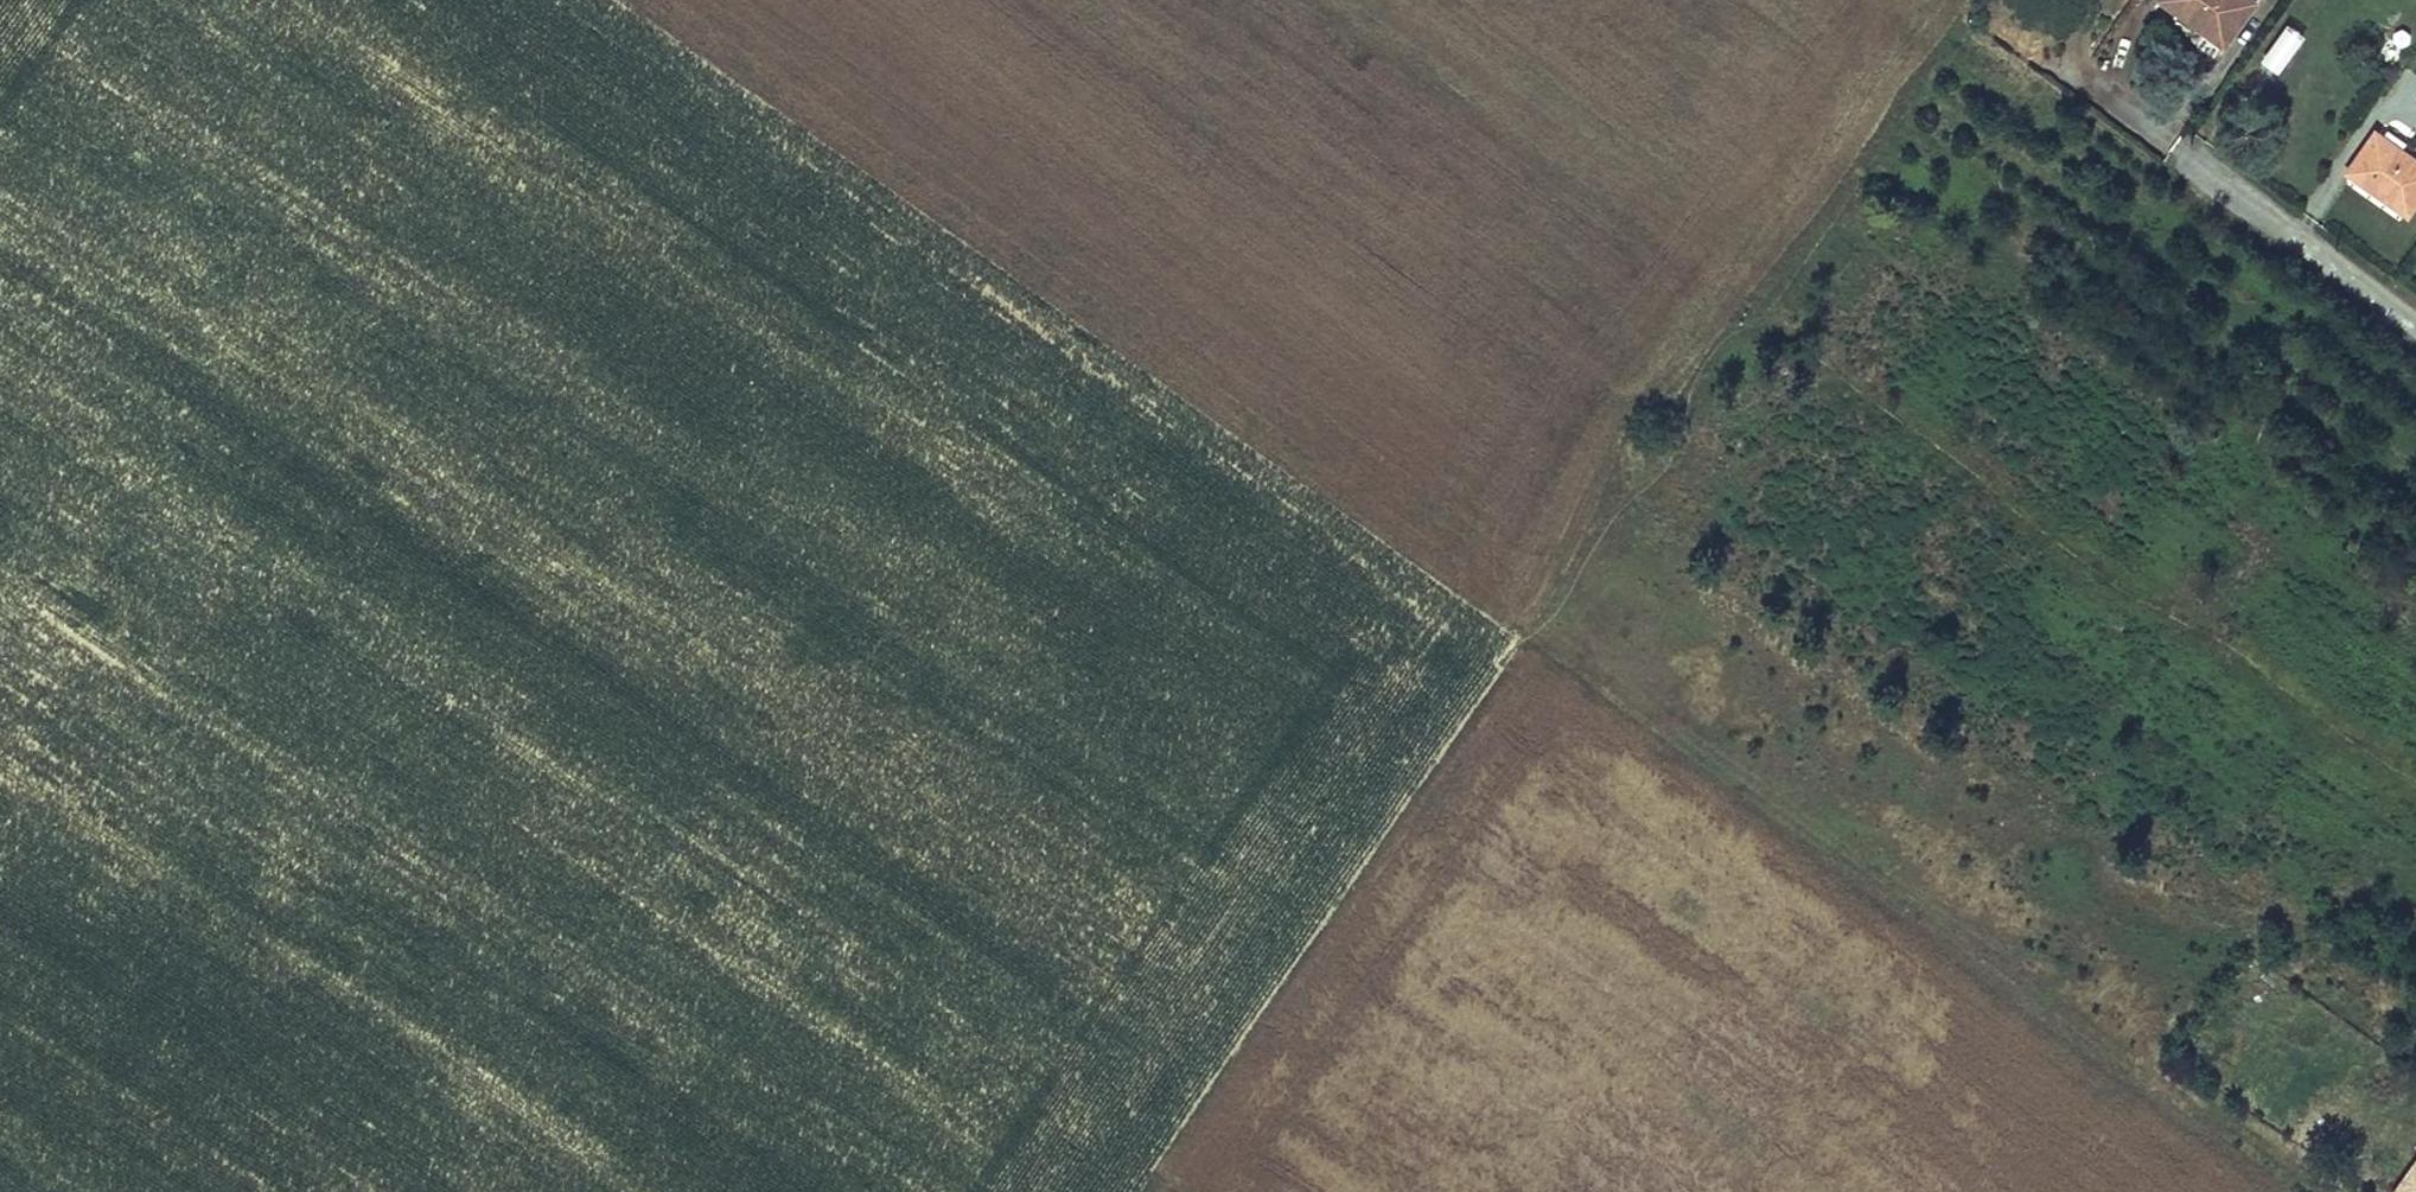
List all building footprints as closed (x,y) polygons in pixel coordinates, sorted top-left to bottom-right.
[(2240,10),(2248,0),(2165,0),(2224,44),(2246,14),(2240,10)] [(2240,10),(2246,14),(2256,0),(2248,0),(2240,10)] [(2375,189),(2415,198),(2415,159),(2377,132),(2350,172),(2375,189)]
